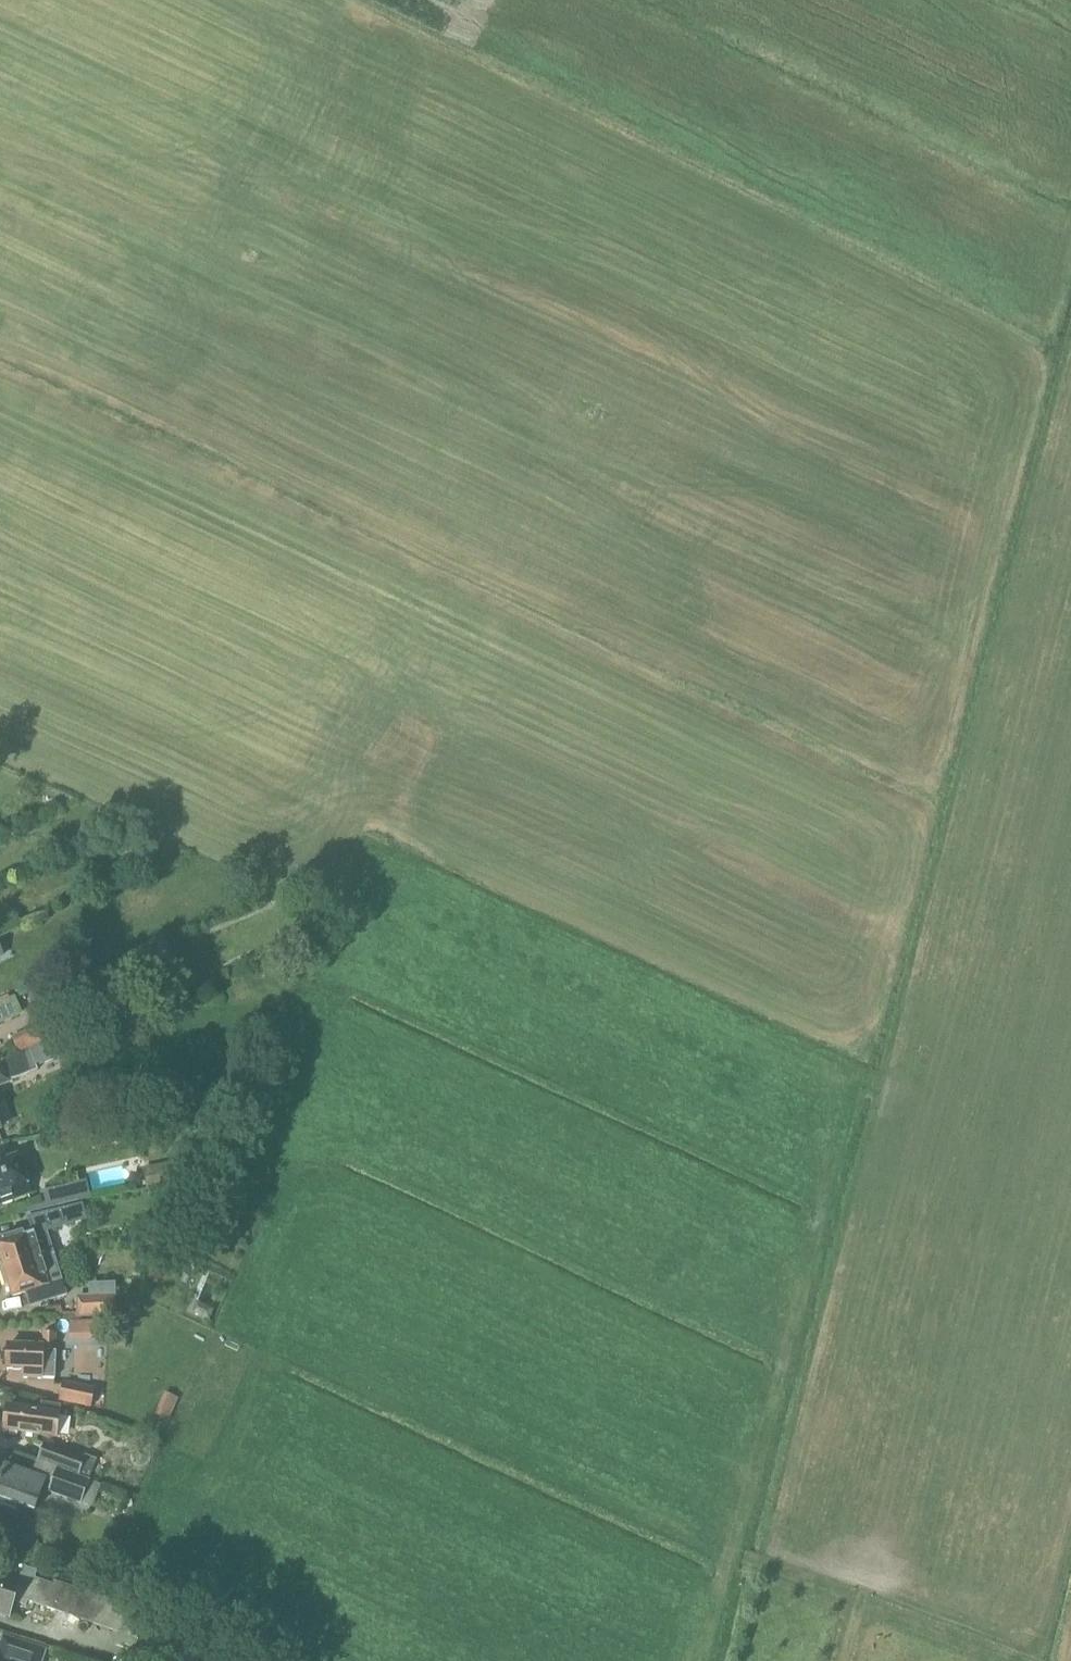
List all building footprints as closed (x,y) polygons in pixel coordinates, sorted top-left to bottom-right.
[(23,1014),(15,996),(0,1003),(0,1024),(23,1014)] [(69,1032),(63,1016),(12,1037),(19,1053),(69,1032)] [(1,1063),(0,1063),(0,1084),(9,1081),(38,1070),(37,1067),(75,1052),(69,1036),(20,1055),(1,1063)] [(4,1204),(12,1201),(14,1197),(29,1192),(16,1158),(13,1159),(8,1145),(0,1148),(0,1202),(4,1204)] [(180,1184),(176,1162),(143,1168),(147,1190),(180,1184)] [(44,1206),(27,1210),(29,1219),(60,1209),(61,1209),(61,1208),(60,1205),(77,1202),(78,1201),(78,1202),(92,1200),(87,1181),(40,1191),(44,1206)] [(31,1231),(0,1241),(0,1268),(0,1270),(53,1254),(44,1227),(43,1227),(31,1231)] [(66,1294),(53,1254),(0,1270),(5,1285),(9,1284),(13,1296),(25,1292),(30,1306),(66,1294)] [(77,1296),(77,1317),(116,1316),(116,1295),(77,1296)] [(54,1351),(55,1334),(43,1333),(42,1347),(8,1345),(7,1370),(21,1370),(21,1378),(42,1379),(42,1377),(55,1378),(57,1351),(54,1351)] [(96,1389),(63,1382),(59,1401),(92,1408),(96,1389)] [(4,1424),(3,1430),(55,1437),(59,1407),(41,1405),(40,1411),(7,1406),(6,1413),(3,1415),(2,1421),(4,1424)] [(37,1461),(57,1469),(90,1481),(97,1460),(85,1455),(85,1458),(45,1443),(38,1460),(37,1461)] [(0,1475),(0,1499),(34,1511),(45,1479),(4,1465),(0,1475)] [(57,1469),(53,1480),(48,1493),(81,1505),(90,1481),(57,1469)] [(105,1562),(88,1555),(83,1568),(99,1575),(105,1562)] [(7,1615),(12,1602),(25,1606),(26,1607),(28,1602),(118,1632),(126,1609),(107,1599),(89,1594),(55,1582),(54,1582),(53,1584),(53,1585),(35,1579),(35,1578),(37,1572),(35,1571),(23,1567),(18,1581),(17,1581),(0,1575),(0,1613),(7,1615)] [(48,1649),(43,1648),(9,1637),(4,1651),(0,1649),(0,1660),(44,1660),(48,1649)]
